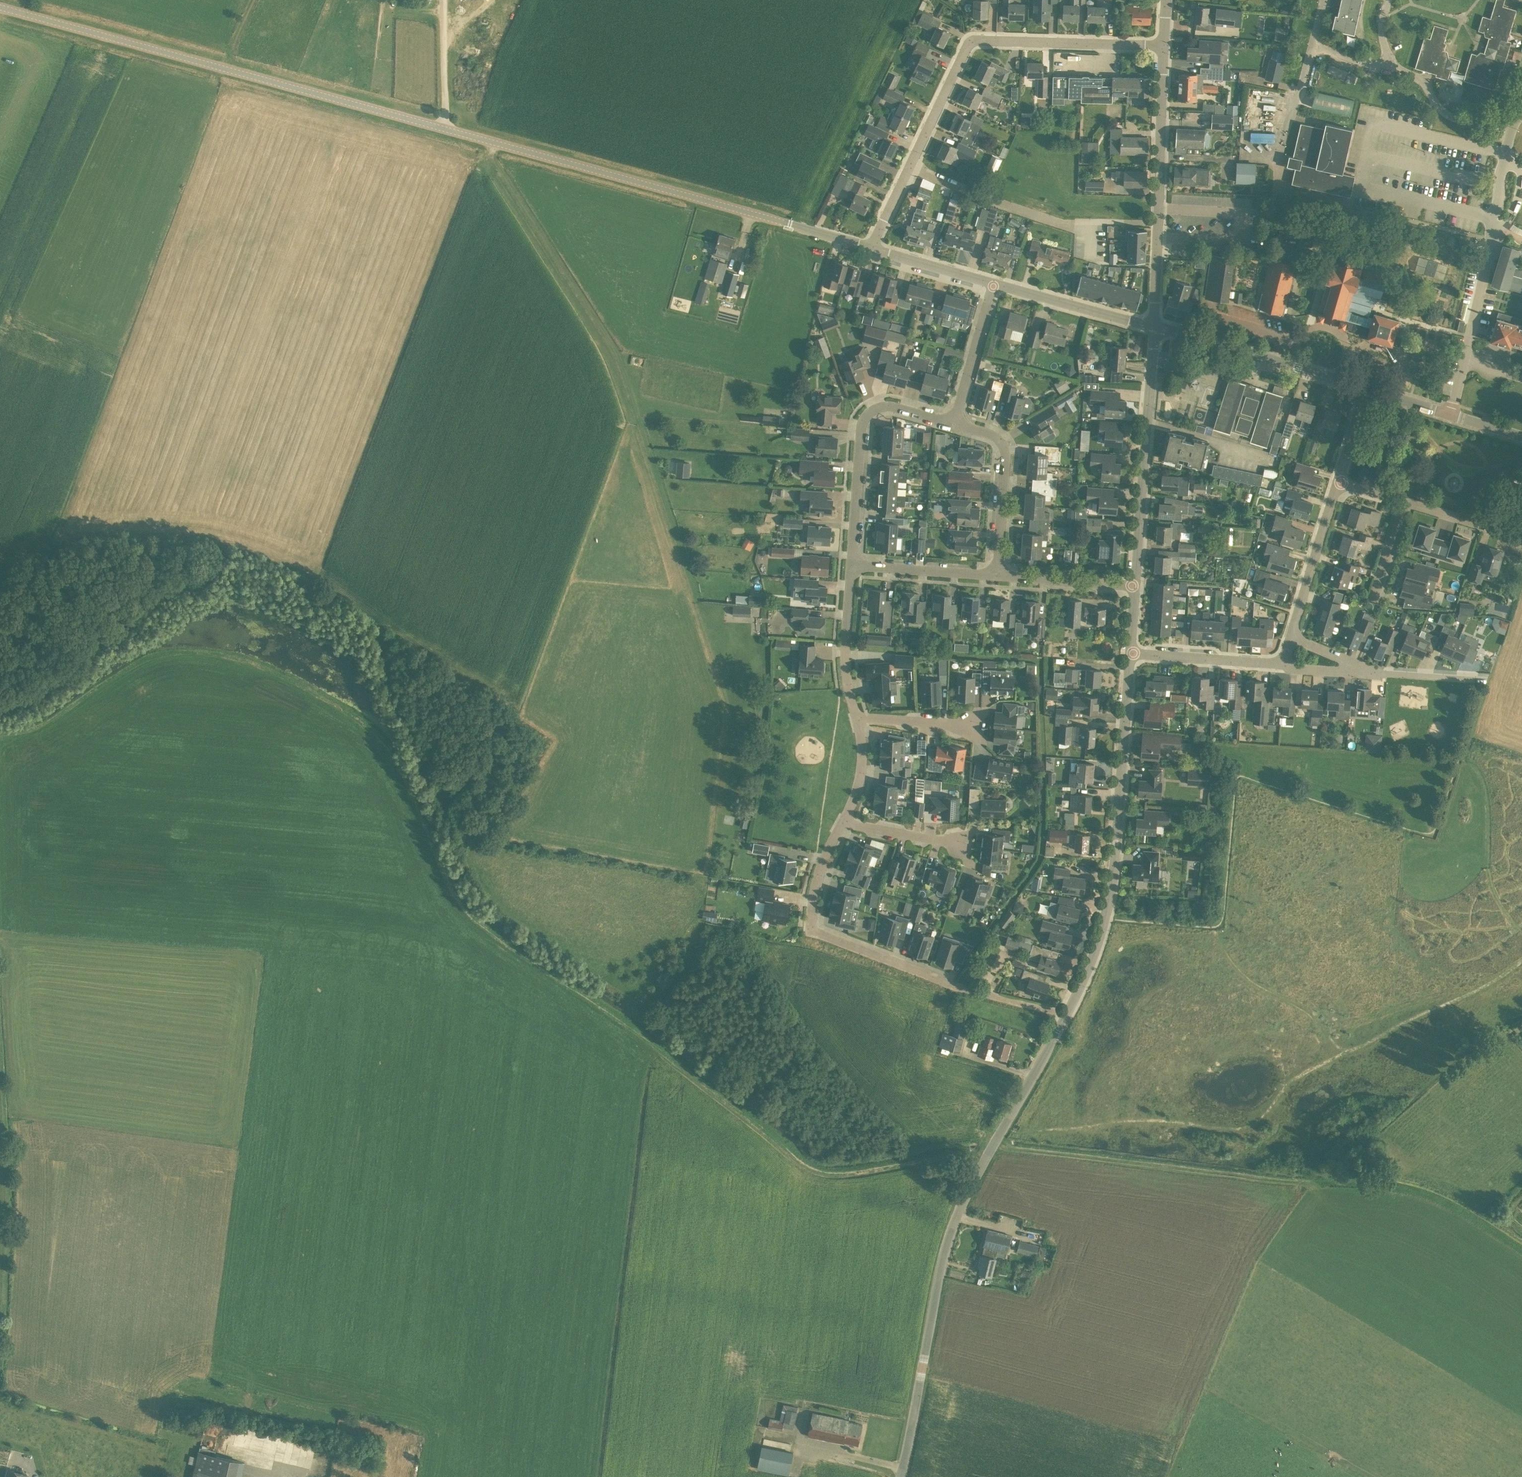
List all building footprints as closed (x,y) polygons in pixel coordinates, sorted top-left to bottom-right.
[(986,18),(987,5),(990,5),(990,1),(996,2),(996,0),(968,0),(968,2),(975,2),(974,17),(986,18)] [(1024,5),(1014,5),(1014,0),(1003,0),(1003,2),(1003,5),(1009,5),(1009,19),(1024,19),(1024,5)] [(1049,20),(1050,3),(1058,3),(1058,0),(1034,0),(1034,19),(1049,20)] [(1063,20),(1079,21),(1079,6),(1079,4),(1079,0),(1069,0),(1069,5),(1064,5),(1063,20)] [(1104,18),(1105,8),(1111,8),(1111,0),(1097,0),(1096,6),(1088,6),(1087,20),(1103,21),(1104,21),(1104,18)] [(1354,35),(1362,0),(1341,0),(1338,16),(1335,15),(1332,30),(1344,33),(1354,35)] [(1472,52),(1465,74),(1464,80),(1495,89),(1501,68),(1503,69),(1511,42),(1507,40),(1517,10),(1503,6),(1505,0),(1496,0),(1491,18),(1483,15),(1478,30),(1484,32),(1485,36),(1489,37),(1484,53),(1480,51),(1477,54),(1472,52)] [(1132,17),(1131,24),(1150,24),(1150,7),(1142,7),(1132,7),(1132,5),(1121,5),(1121,18),(1132,17)] [(1280,12),(1288,13),(1289,6),(1281,5),(1280,12)] [(1195,22),(1207,24),(1207,20),(1215,20),(1215,24),(1234,26),(1236,11),(1216,9),(1216,14),(1208,13),(1209,8),(1199,7),(1197,6),(1196,14),(1193,15),(1192,20),(1195,22)] [(943,47),(950,33),(939,27),(941,21),(932,17),(933,14),(924,10),(924,11),(919,8),(913,21),(917,23),(917,24),(935,32),(931,41),(943,47)] [(1436,74),(1436,76),(1448,80),(1451,70),(1457,72),(1460,60),(1449,56),(1447,51),(1444,50),(1446,43),(1444,42),(1448,29),(1434,24),(1430,38),(1424,36),(1415,68),(1436,74)] [(1346,34),(1345,43),(1352,44),(1353,39),(1350,38),(1350,34),(1346,34)] [(920,58),(911,78),(913,79),(925,85),(936,62),(925,57),(930,46),(918,40),(915,46),(912,54),(920,58)] [(1188,47),(1187,60),(1210,61),(1210,67),(1200,67),(1200,68),(1223,69),(1224,62),(1219,61),(1220,41),(1200,40),(1199,47),(1188,47)] [(1005,82),(1010,71),(1004,68),(992,62),(990,65),(982,61),(975,77),(993,86),(996,78),(991,76),(993,71),(1000,75),(998,78),(1005,82)] [(1028,62),(1028,77),(1038,77),(1038,87),(1037,97),(1048,97),(1048,96),(1052,96),(1052,77),(1043,76),(1043,63),(1028,62)] [(1337,74),(1340,67),(1330,63),(1328,70),(1337,74)] [(1282,67),(1268,64),(1264,82),(1278,86),(1279,82),(1282,67)] [(1346,78),(1349,70),(1340,67),(1337,74),(1346,78)] [(1196,75),(1180,74),(1179,87),(1218,89),(1218,87),(1218,85),(1203,85),(1203,79),(1223,80),(1223,69),(1200,68),(1200,74),(1196,73),(1196,75)] [(900,76),(891,72),(884,84),(893,89),(900,76)] [(1111,94),(1112,94),(1126,95),(1126,103),(1132,103),(1148,104),(1149,78),(1137,78),(1121,77),(1053,75),(1052,104),(1064,104),(1064,97),(1081,97),(1081,102),(1082,102),(1082,101),(1107,102),(1111,102),(1111,94)] [(197,86),(198,82),(183,77),(181,82),(197,86)] [(894,112),(891,111),(909,119),(915,107),(903,101),(906,95),(888,87),(882,98),(897,105),(894,112)] [(963,102),(976,108),(980,99),(997,107),(1002,96),(985,87),(981,94),(969,88),(963,102)] [(1218,92),(1218,89),(1179,87),(1178,100),(1195,100),(1196,93),(1202,93),(1202,92),(1218,92)] [(1312,106),(1351,115),(1354,100),(1316,91),(1312,106)] [(1459,105),(1450,102),(1448,108),(1457,111),(1459,105)] [(1215,111),(1214,113),(1223,113),(1223,104),(1203,103),(1203,111),(1215,111)] [(1228,104),(1227,114),(1233,115),(1239,115),(1239,105),(1228,104)] [(903,132),(909,119),(891,111),(888,118),(882,115),(876,126),(888,132),(891,126),(903,132)] [(957,134),(958,132),(964,135),(962,139),(970,143),(975,131),(978,132),(984,119),(973,114),(970,120),(957,114),(953,123),(952,123),(949,130),(957,134)] [(1232,130),(1233,115),(1212,114),(1211,129),(1232,130)] [(866,121),(872,124),(876,118),(870,115),(866,121)] [(891,157),(897,143),(886,138),(889,132),(878,127),(869,123),(863,135),(873,139),(883,144),(879,151),(891,157)] [(1287,166),(1295,168),(1292,183),(1350,197),(1355,176),(1343,173),(1353,129),(1326,123),(1325,128),(1301,123),(1293,157),(1289,156),(1287,166)] [(1111,129),(1110,154),(1147,155),(1148,138),(1122,137),(1122,129),(1111,129)] [(1205,130),(1177,129),(1176,147),(1175,153),(1199,154),(1199,148),(1204,149),(1205,130)] [(950,161),(949,164),(954,167),(958,158),(970,163),(977,148),(985,151),(985,150),(983,148),(975,145),(970,143),(962,139),(961,143),(959,142),(956,147),(944,142),(943,144),(938,155),(950,161)] [(1082,141),(1081,162),(1093,163),(1093,141),(1082,141)] [(1009,148),(1003,146),(999,155),(1005,157),(1007,153),(1009,148)] [(862,166),(858,175),(878,184),(884,171),(868,163),(871,157),(860,152),(855,163),(862,166)] [(995,173),(1001,160),(992,155),(986,169),(995,173)] [(1255,165),(1255,163),(1237,162),(1237,163),(1236,182),(1255,183),(1255,165)] [(1179,184),(1195,186),(1195,185),(1203,186),(1205,169),(1197,168),(1175,166),(1174,184),(1179,184)] [(1125,170),(1125,171),(1116,171),(1116,181),(1124,181),(1124,186),(1146,187),(1146,171),(1125,170)] [(864,213),(871,199),(863,196),(868,186),(849,177),(849,178),(840,174),(835,184),(844,188),(843,188),(856,194),(851,206),(864,213)] [(920,185),(932,190),(935,183),(923,178),(920,185)] [(1085,181),(1085,190),(1104,191),(1104,181),(1085,181)] [(917,245),(921,229),(924,216),(925,214),(929,198),(930,199),(933,190),(932,190),(920,185),(917,193),(916,194),(924,197),(921,209),(916,208),(915,212),(914,211),(910,226),(908,225),(905,235),(904,238),(909,240),(908,242),(917,245)] [(952,221),(956,207),(948,204),(944,218),(952,221)] [(990,232),(996,212),(997,208),(991,206),(989,210),(983,230),(990,232)] [(983,230),(989,210),(982,208),(976,228),(983,230)] [(1012,218),(1009,222),(1019,228),(1021,224),(1012,218)] [(929,223),(927,230),(921,229),(917,245),(926,247),(926,244),(931,246),(935,233),(933,232),(935,224),(929,223)] [(944,242),(958,246),(963,231),(955,228),(955,226),(949,224),(944,242)] [(1128,240),(1146,241),(1147,230),(1144,230),(1126,229),(1126,240),(1128,240)] [(970,233),(963,231),(958,246),(963,248),(973,251),(976,240),(975,240),(977,232),(971,230),(970,233)] [(1302,231),(1300,245),(1327,250),(1330,236),(1302,231)] [(714,255),(729,259),(735,239),(720,234),(714,255)] [(985,264),(994,266),(1002,241),(1002,239),(995,237),(994,241),(989,240),(986,247),(982,260),(986,261),(985,264)] [(1040,245),(1040,242),(1032,240),(1029,253),(1030,253),(1036,255),(1034,261),(1051,265),(1052,259),(1067,263),(1070,253),(1040,245)] [(1128,240),(1127,250),(1146,251),(1146,241),(1128,240)] [(1002,241),(994,266),(1002,269),(1003,266),(1008,267),(1011,257),(1018,259),(1021,247),(1002,241)] [(1514,265),(1519,250),(1515,249),(1504,245),(1498,263),(1498,266),(1497,268),(1496,272),(1492,284),(1503,288),(1507,289),(1508,287),(1521,291),(1521,268),(1514,265)] [(1146,251),(1127,250),(1127,261),(1145,262),(1146,251)] [(1195,262),(1195,266),(1204,268),(1206,251),(1197,250),(1195,262)] [(1258,308),(1283,314),(1285,306),(1288,306),(1290,299),(1287,299),(1293,276),(1295,276),(1297,270),(1299,271),(1301,265),(1296,264),(1296,263),(1294,263),(1296,256),(1275,251),(1274,253),(1273,257),(1271,257),(1258,308)] [(1398,320),(1375,313),(1349,306),(1350,301),(1352,301),(1352,300),(1351,300),(1353,291),(1357,292),(1357,290),(1356,290),(1358,284),(1361,284),(1362,281),(1378,287),(1382,275),(1355,266),(1356,263),(1356,262),(1356,259),(1355,258),(1353,255),(1351,253),(1349,253),(1345,253),(1343,254),(1341,255),(1340,257),(1339,262),(1332,260),(1330,267),(1328,266),(1328,267),(1329,268),(1326,281),(1324,281),(1323,282),(1327,283),(1324,292),(1322,292),(1322,293),(1324,293),(1321,302),(1319,301),(1319,303),(1321,303),(1318,312),(1317,312),(1316,317),(1322,319),(1322,318),(1338,323),(1343,325),(1345,319),(1360,324),(1360,326),(1364,327),(1363,329),(1369,331),(1367,337),(1369,338),(1369,341),(1374,342),(1376,340),(1391,344),(1399,346),(1402,335),(1394,333),(1398,320)] [(1109,254),(1109,264),(1117,264),(1117,254),(1109,254)] [(1213,295),(1213,298),(1228,301),(1234,258),(1212,255),(1206,293),(1213,295)] [(1419,257),(1415,271),(1442,280),(1447,266),(1419,257)] [(704,278),(722,283),(728,264),(710,258),(704,278)] [(843,282),(844,282),(848,266),(837,263),(834,272),(827,270),(823,286),(837,290),(839,280),(843,282)] [(860,270),(848,266),(844,282),(843,282),(842,289),(847,290),(847,293),(860,296),(861,293),(865,279),(864,278),(864,281),(857,279),(860,270)] [(722,293),(732,297),(737,280),(739,274),(728,271),(722,293)] [(874,297),(875,291),(880,293),(885,277),(873,274),(871,280),(865,279),(861,293),(874,297)] [(1086,296),(1091,278),(1081,275),(1076,293),(1086,296)] [(885,277),(880,293),(885,294),(884,300),(897,303),(901,288),(894,287),(896,280),(885,277)] [(1101,281),(1091,278),(1086,296),(1096,298),(1101,281)] [(695,302),(703,304),(709,283),(701,281),(695,302)] [(1101,281),(1096,298),(1106,301),(1111,283),(1101,281)] [(749,284),(740,282),(737,295),(745,298),(749,284)] [(909,308),(911,301),(917,303),(922,283),(917,282),(916,286),(910,284),(908,291),(901,289),(901,288),(897,303),(897,304),(904,306),(909,308)] [(922,283),(917,303),(923,305),(921,312),(926,313),(923,322),(931,324),(933,315),(938,297),(932,295),(933,290),(927,289),(928,285),(922,283)] [(1111,283),(1106,301),(1116,304),(1121,286),(1111,283)] [(1187,317),(1191,302),(1187,301),(1190,288),(1186,287),(1186,286),(1176,283),(1172,296),(1170,296),(1166,310),(1187,317)] [(1131,289),(1121,286),(1116,304),(1126,306),(1131,289)] [(1141,291),(1131,289),(1126,306),(1137,309),(1139,301),(1141,301),(1143,294),(1141,294),(1141,291)] [(1235,291),(1234,302),(1241,303),(1242,292),(1235,291)] [(954,314),(959,293),(954,292),(953,296),(947,294),(945,299),(938,297),(933,315),(936,315),(934,321),(941,323),(943,317),(945,318),(947,312),(954,314)] [(959,293),(954,314),(965,317),(962,327),(969,328),(969,325),(970,325),(974,310),(967,308),(970,300),(964,299),(964,295),(959,293)] [(820,303),(818,311),(832,314),(834,306),(820,303)] [(998,335),(1009,338),(1012,327),(1022,330),(1026,317),(1019,315),(1019,314),(1010,311),(1006,325),(1001,324),(998,335)] [(1490,341),(1492,341),(1498,343),(1501,344),(1510,347),(1510,344),(1521,347),(1521,320),(1515,317),(1498,312),(1496,319),(1497,320),(1491,339),(1490,341)] [(817,313),(821,323),(835,318),(817,313)] [(864,315),(862,322),(871,324),(872,317),(864,315)] [(1043,338),(1064,344),(1068,329),(1055,326),(1056,324),(1048,322),(1043,338)] [(867,324),(863,339),(882,344),(886,330),(867,324)] [(895,340),(897,332),(888,330),(886,337),(895,340)] [(1029,332),(1025,344),(1032,345),(1039,347),(1042,335),(1035,333),(1029,332)] [(823,336),(814,340),(822,359),(831,355),(823,336)] [(1111,346),(1110,368),(1125,369),(1126,347),(1111,346)] [(864,377),(861,369),(859,363),(866,361),(861,347),(852,350),(855,357),(842,362),(849,382),(864,377)] [(946,347),(944,353),(955,356),(957,350),(946,347)] [(893,383),(898,364),(892,362),(895,354),(882,350),(878,363),(886,365),(882,380),(893,383)] [(907,357),(905,366),(898,364),(893,383),(904,386),(908,371),(916,374),(921,357),(913,354),(912,359),(907,357)] [(932,394),(937,375),(931,373),(933,365),(929,363),(930,359),(921,357),(916,374),(924,376),(920,390),(932,394)] [(1104,363),(1100,363),(1098,364),(1097,368),(1099,370),(1102,371),(1105,369),(1106,366),(1104,363)] [(945,368),(943,376),(937,375),(932,394),(943,397),(950,370),(945,368)] [(1069,388),(1063,378),(1054,384),(1060,394),(1069,388)] [(1249,384),(1229,378),(1213,428),(1230,434),(1231,430),(1251,437),(1249,441),(1266,446),(1283,395),(1282,395),(1272,392),(1252,385),(1252,384),(1250,383),(1249,384)] [(975,405),(990,409),(993,398),(999,400),(1004,382),(994,379),(991,389),(980,386),(975,405)] [(1023,396),(1023,398),(1015,395),(1018,388),(1005,384),(1001,398),(1007,400),(1004,413),(1018,417),(1020,411),(1029,413),(1032,402),(1030,397),(1023,396)] [(1272,392),(1282,395),(1284,388),(1274,385),(1272,392)] [(1124,416),(1125,400),(1119,400),(1120,393),(1091,390),(1089,405),(1105,406),(1105,414),(1124,416)] [(1071,392),(1061,398),(1052,404),(1056,410),(1064,405),(1069,414),(1077,409),(1072,401),(1075,398),(1071,392)] [(831,410),(839,411),(840,397),(818,395),(817,409),(819,410),(818,422),(830,423),(831,410)] [(1300,401),(1295,416),(1303,419),(1300,427),(1307,429),(1309,421),(1310,421),(1315,405),(1300,401)] [(1047,407),(1033,416),(1028,419),(1032,425),(1030,427),(1037,439),(1042,436),(1045,441),(1048,441),(1054,438),(1055,435),(1053,430),(1050,425),(1061,418),(1056,410),(1052,404),(1047,407)] [(1325,434),(1333,436),(1336,428),(1340,414),(1326,409),(1321,424),(1328,426),(1325,434)] [(763,415),(762,424),(778,425),(779,416),(763,415)] [(1380,418),(1378,426),(1383,427),(1388,428),(1390,421),(1385,419),(1380,418)] [(1121,446),(1123,430),(1119,430),(1119,422),(1101,421),(1099,437),(1105,437),(1104,444),(1121,446)] [(1290,437),(1293,424),(1286,422),(1282,433),(1282,434),(1290,437)] [(1206,427),(1197,424),(1195,431),(1204,433),(1206,427)] [(882,437),(883,437),(883,438),(903,439),(904,426),(884,425),(884,431),(882,431),(881,432),(881,436),(882,437)] [(792,437),(808,439),(808,429),(792,427),(792,437)] [(1090,430),(1082,429),(1081,437),(1090,437),(1090,430)] [(930,431),(916,430),(915,440),(924,441),(929,441),(930,431)] [(1269,452),(1275,454),(1282,434),(1282,433),(1276,431),(1269,452)] [(1192,442),(1183,439),(1184,436),(1169,432),(1163,457),(1177,461),(1179,456),(1188,459),(1187,463),(1202,467),(1208,442),(1193,438),(1192,442)] [(1307,452),(1314,454),(1320,435),(1313,433),(1307,452)] [(816,453),(836,454),(836,452),(838,451),(838,447),(836,445),(837,437),(817,436),(816,453)] [(902,452),(903,439),(883,438),(883,439),(882,439),(881,439),(880,444),(881,445),(883,445),(882,451),(896,452),(895,458),(910,459),(910,452),(902,452)] [(1081,442),(1080,450),(1089,451),(1089,443),(1081,442)] [(1028,464),(1047,465),(1047,460),(1054,460),(1057,460),(1058,446),(1045,445),(1044,453),(1028,452),(1028,464)] [(957,463),(981,465),(983,449),(958,447),(957,463)] [(1118,480),(1120,464),(1116,463),(1116,456),(1091,454),(1090,468),(1102,469),(1101,479),(1118,480)] [(907,471),(898,471),(899,463),(900,463),(900,459),(887,458),(887,462),(880,462),(881,462),(880,474),(907,476),(907,471)] [(834,475),(834,470),(829,469),(829,461),(808,460),(800,459),(799,472),(815,473),(814,481),(833,483),(833,482),(835,481),(835,477),(834,475)] [(688,462),(676,461),(675,475),(687,476),(688,462)] [(1315,491),(1320,477),(1313,475),(1315,467),(1297,462),(1292,475),(1299,477),(1296,486),(1315,491)] [(1053,473),(1046,472),(1047,465),(1028,464),(1027,475),(1033,475),(1032,484),(1056,486),(1057,478),(1052,477),(1053,473)] [(1260,485),(1263,475),(1214,464),(1211,475),(1260,485)] [(979,494),(980,479),(973,479),(973,472),(949,470),(948,484),(958,485),(958,493),(979,494)] [(907,476),(880,474),(879,486),(897,487),(898,482),(906,482),(907,476)] [(1161,489),(1178,489),(1179,487),(1185,488),(1186,484),(1189,484),(1189,477),(1185,477),(1179,477),(1179,476),(1162,476),(1161,489)] [(1206,493),(1206,484),(1194,483),(1193,492),(1206,493)] [(1025,504),(1044,505),(1044,500),(1051,500),(1051,495),(1056,496),(1056,486),(1032,484),(1032,493),(1026,492),(1025,504)] [(1307,518),(1312,503),(1300,500),(1302,493),(1287,488),(1287,489),(1275,485),(1273,493),(1280,495),(1279,500),(1284,501),(1283,502),(1292,504),(1290,512),(1307,518)] [(897,487),(879,486),(878,498),(905,500),(905,495),(897,495),(897,487)] [(1115,513),(1117,498),(1114,498),(1115,490),(1088,488),(1087,501),(1099,502),(1099,512),(1115,513)] [(831,512),(832,498),(826,498),(827,491),(801,490),(800,499),(810,499),(809,512),(822,513),(823,512),(831,512)] [(1159,504),(1159,517),(1173,518),(1173,520),(1181,520),(1182,514),(1187,514),(1200,515),(1202,512),(1203,507),(1201,505),(1189,502),(1164,496),(1164,504),(1159,504)] [(895,511),(896,505),(910,506),(910,502),(905,501),(905,500),(878,498),(878,510),(877,509),(877,510),(895,511)] [(977,524),(978,508),(971,507),(972,500),(947,498),(945,515),(957,516),(957,523),(977,524)] [(1050,512),(1043,512),(1044,505),(1025,504),(1024,515),(1030,516),(1029,524),(1049,525),(1049,524),(1052,524),(1052,518),(1049,518),(1050,512)] [(1075,508),(1075,517),(1087,517),(1085,509),(1075,508)] [(1382,512),(1368,508),(1367,512),(1352,508),(1347,524),(1362,528),(1364,521),(1378,525),(1382,512)] [(1299,547),(1304,530),(1290,526),(1292,519),(1276,514),(1271,530),(1284,533),(1281,541),(1299,547)] [(896,536),(897,523),(903,524),(903,523),(908,523),(908,518),(903,518),(903,517),(891,516),(891,522),(877,521),(876,534),(896,536)] [(937,519),(934,516),(931,516),(928,518),(928,521),(931,525),(935,525),(937,522),(937,519)] [(783,517),(783,527),(803,528),(803,518),(783,517)] [(1086,530),(1100,531),(1101,518),(1087,517),(1086,530)] [(1157,542),(1169,542),(1169,538),(1180,539),(1181,531),(1203,533),(1204,525),(1170,522),(1170,527),(1158,526),(1157,542)] [(1022,543),(1041,545),(1041,540),(1048,540),(1049,525),(1029,524),(1029,532),(1023,532),(1022,543)] [(1422,552),(1436,557),(1441,540),(1432,537),(1435,529),(1419,524),(1413,544),(1423,547),(1422,552)] [(808,525),(807,542),(829,544),(829,540),(831,539),(831,538),(831,536),(830,535),(830,527),(808,525)] [(975,551),(976,537),(968,536),(968,530),(949,529),(948,544),(955,544),(955,549),(975,551)] [(1098,561),(1118,562),(1121,534),(1121,530),(1108,529),(1107,541),(1100,540),(1098,561)] [(1260,530),(1258,538),(1266,540),(1268,532),(1260,530)] [(1339,551),(1355,556),(1358,546),(1369,550),(1373,537),(1360,533),(1358,540),(1344,535),(1339,551)] [(895,548),(896,536),(876,534),(875,547),(895,548)] [(1451,543),(1441,540),(1436,557),(1452,562),(1454,557),(1463,559),(1469,539),(1453,535),(1451,543)] [(742,546),(750,550),(755,542),(746,537),(742,546)] [(935,538),(926,537),(926,547),(934,547),(935,538)] [(924,538),(918,538),(912,538),(911,550),(923,551),(924,538)] [(1290,574),(1295,558),(1288,556),(1290,549),(1267,542),(1263,555),(1269,557),(1266,567),(1290,574)] [(1041,545),(1022,543),(1021,555),(1037,556),(1036,557),(1041,558),(1041,556),(1046,557),(1047,553),(1050,553),(1051,546),(1041,545)] [(1178,551),(1195,553),(1196,544),(1178,543),(1178,551)] [(768,546),(768,554),(793,556),(794,548),(768,546)] [(1503,552),(1486,546),(1480,564),(1472,562),(1467,579),(1481,584),(1485,571),(1496,575),(1503,552)] [(1071,560),(1072,551),(1072,549),(1064,549),(1064,559),(1071,560)] [(1154,570),(1169,571),(1169,568),(1178,568),(1179,559),(1194,560),(1195,553),(1178,551),(1158,550),(1158,556),(1155,556),(1154,570)] [(1079,552),(1072,551),(1071,560),(1070,562),(1078,562),(1079,552)] [(801,572),(827,574),(828,556),(802,554),(801,572)] [(1329,583),(1346,588),(1349,580),(1355,582),(1360,566),(1342,560),(1340,567),(1335,565),(1329,583)] [(1408,567),(1404,581),(1424,586),(1427,577),(1437,580),(1440,568),(1415,561),(1413,569),(1408,567)] [(1282,601),(1287,584),(1269,579),(1270,573),(1256,568),(1253,580),(1264,583),(1261,594),(1282,601)] [(825,599),(826,586),(807,584),(807,578),(795,577),(794,591),(805,592),(805,598),(807,598),(807,602),(819,603),(819,599),(825,599)] [(1422,595),(1424,586),(1404,581),(1400,594),(1406,596),(1403,606),(1429,608),(1432,598),(1422,595)] [(1179,596),(1173,595),(1173,588),(1180,588),(1180,583),(1173,583),(1173,584),(1154,583),(1153,596),(1179,598),(1179,596)] [(1242,590),(1249,593),(1251,586),(1244,584),(1242,590)] [(867,607),(877,608),(876,614),(876,624),(889,625),(891,599),(884,599),(885,590),(869,589),(867,607)] [(909,620),(922,621),(923,608),(916,607),(918,592),(903,591),(901,610),(909,611),(909,620)] [(1343,593),(1336,591),(1332,602),(1324,600),(1315,630),(1330,635),(1340,605),(1343,593)] [(770,596),(749,594),(749,604),(769,606),(770,596)] [(934,594),(932,614),(943,614),(942,627),(955,628),(957,603),(950,603),(950,595),(934,594)] [(1231,594),(1231,603),(1245,608),(1247,599),(1231,594)] [(984,606),(978,606),(978,597),(964,596),(962,618),(984,619),(984,606)] [(1179,598),(1153,596),(1152,608),(1178,610),(1178,608),(1172,608),(1172,600),(1179,601),(1179,598)] [(994,598),(992,618),(1004,619),(1004,626),(1014,627),(1015,613),(1008,613),(1009,599),(994,598)] [(1023,600),(1022,620),(1032,621),(1031,636),(1044,637),(1045,618),(1038,617),(1039,601),(1023,600)] [(1080,627),(1082,600),(1068,600),(1067,618),(1059,617),(1058,626),(1080,627)] [(1264,604),(1254,601),(1253,618),(1257,619),(1258,609),(1264,609),(1264,604)] [(1460,602),(1459,613),(1473,615),(1474,603),(1460,602)] [(733,605),(732,615),(751,616),(751,606),(733,605)] [(822,633),(824,617),(807,615),(807,608),(792,607),(791,619),(802,619),(801,631),(822,633)] [(1086,623),(1104,624),(1105,609),(1085,608),(1084,616),(1086,616),(1086,623)] [(1178,610),(1152,608),(1151,621),(1183,623),(1183,621),(1177,621),(1171,620),(1171,613),(1178,613),(1178,610)] [(1190,637),(1201,637),(1203,611),(1203,619),(1192,619),(1190,637)] [(1203,611),(1201,637),(1212,638),(1214,620),(1209,620),(1209,611),(1203,611)] [(1277,618),(1280,621),(1285,621),(1285,612),(1279,611),(1276,615),(1277,618)] [(1220,615),(1219,621),(1214,620),(1212,638),(1224,639),(1225,622),(1227,622),(1227,615),(1220,615)] [(1251,644),(1252,626),(1241,626),(1241,617),(1232,616),(1231,634),(1238,635),(1237,643),(1251,644)] [(1341,641),(1356,648),(1360,639),(1365,641),(1374,622),(1363,617),(1358,630),(1347,625),(1341,641)] [(1504,634),(1508,622),(1494,617),(1491,623),(1495,631),(1504,634)] [(1259,618),(1259,627),(1252,626),(1251,644),(1265,645),(1266,637),(1272,637),(1274,619),(1259,618)] [(1183,626),(1183,623),(1151,621),(1150,634),(1170,635),(1171,625),(1177,626),(1177,625),(1183,626)] [(1411,653),(1419,635),(1413,633),(1415,627),(1403,622),(1396,641),(1402,643),(1400,648),(1411,653)] [(1451,656),(1458,638),(1453,636),(1455,630),(1443,625),(1438,637),(1436,644),(1442,646),(1440,651),(1451,656)] [(1367,652),(1380,658),(1383,651),(1390,654),(1399,631),(1389,627),(1383,641),(1374,637),(1367,652)] [(1421,630),(1419,635),(1411,653),(1421,657),(1425,649),(1432,652),(1436,644),(1438,637),(1421,630)] [(868,635),(868,643),(886,644),(887,637),(868,635)] [(1466,635),(1464,640),(1458,638),(1451,656),(1461,660),(1462,659),(1472,663),(1477,651),(1474,650),(1478,640),(1466,635)] [(911,637),(911,645),(921,646),(922,638),(911,637)] [(814,646),(802,645),(799,674),(821,676),(822,672),(824,672),(825,663),(822,663),(823,659),(812,658),(812,656),(814,656),(814,646)] [(912,667),(913,655),(896,654),(895,666),(912,667)] [(948,671),(948,659),(940,660),(940,671),(948,671)] [(889,679),(889,676),(888,662),(866,663),(867,678),(875,677),(876,682),(879,681),(879,683),(896,682),(901,682),(900,678),(889,679)] [(1029,663),(1029,673),(1037,673),(1037,663),(1029,663)] [(1053,682),(1066,683),(1066,681),(1078,681),(1078,669),(1066,668),(1066,673),(1054,672),(1053,682)] [(997,670),(983,669),(982,681),(990,681),(990,692),(1013,693),(1014,677),(996,676),(997,670)] [(1099,686),(1100,671),(1082,670),(1081,685),(1099,686)] [(972,672),(972,677),(958,677),(957,699),(959,700),(959,702),(968,702),(968,700),(974,700),(974,685),(980,686),(981,672),(972,672)] [(1146,695),(1165,696),(1165,689),(1173,690),(1174,676),(1154,675),(1153,681),(1147,681),(1146,695)] [(1193,676),(1192,697),(1199,698),(1198,707),(1213,708),(1215,684),(1208,684),(1208,678),(1193,676)] [(1220,678),(1219,695),(1229,696),(1228,708),(1233,708),(1240,708),(1242,683),(1236,683),(1236,679),(1220,678)] [(922,695),(923,695),(923,703),(940,703),(940,680),(922,681),(922,689),(921,689),(922,695)] [(1247,680),(1246,697),(1255,697),(1254,711),(1256,711),(1255,723),(1266,723),(1268,688),(1262,688),(1262,681),(1247,680)] [(890,694),(897,693),(896,682),(879,683),(876,684),(876,690),(872,690),(873,705),(891,704),(890,694)] [(1294,715),(1295,708),(1296,698),(1296,691),(1290,690),(1290,688),(1274,686),(1273,703),(1283,704),(1282,714),(1294,715)] [(1301,709),(1301,705),(1312,706),(1310,724),(1321,725),(1323,699),(1317,698),(1317,689),(1302,688),(1302,699),(1296,698),(1295,708),(1301,709)] [(1378,709),(1379,696),(1370,695),(1370,689),(1357,688),(1355,715),(1368,716),(1368,714),(1374,714),(1375,709),(1378,709)] [(1046,698),(1057,699),(1057,690),(1046,689),(1046,698)] [(1349,719),(1349,711),(1342,711),(1343,691),(1329,690),(1327,707),(1336,708),(1335,718),(1349,719)] [(1074,697),(1074,710),(1071,710),(1072,710),(1057,709),(1057,717),(1082,719),(1082,712),(1098,713),(1099,698),(1084,697),(1084,698),(1074,697)] [(1144,725),(1161,727),(1162,716),(1174,717),(1175,702),(1150,701),(1149,709),(1145,709),(1144,725)] [(1005,711),(1005,713),(995,712),(994,727),(1016,729),(1015,729),(1017,714),(1024,715),(1025,706),(1004,703),(1004,710),(1004,711),(1005,711)] [(1240,717),(1240,709),(1240,708),(1233,708),(1232,719),(1240,719),(1240,717)] [(1094,747),(1096,728),(1068,726),(1068,720),(1055,719),(1055,725),(1060,725),(1058,743),(1075,744),(1075,745),(1094,747)] [(1014,744),(1015,744),(1016,729),(994,727),(995,727),(994,742),(1003,743),(1003,745),(1002,745),(1001,746),(1000,752),(1013,754),(1014,744)] [(882,746),(881,746),(881,753),(903,754),(904,738),(904,737),(889,734),(889,735),(890,735),(890,739),(882,739),(882,746)] [(1180,737),(1152,734),(1151,742),(1142,741),(1141,758),(1158,759),(1159,747),(1179,749),(1180,737)] [(1379,751),(1380,741),(1381,738),(1372,738),(1372,741),(1371,751),(1379,751)] [(1200,740),(1199,752),(1210,753),(1211,741),(1200,740)] [(929,748),(928,769),(934,770),(935,760),(947,762),(946,767),(962,769),(966,748),(950,745),(949,748),(937,746),(937,749),(929,748)] [(911,761),(903,761),(903,754),(881,753),(880,759),(881,759),(881,767),(896,767),(895,774),(910,775),(911,761)] [(976,763),(973,778),(992,781),(993,775),(1010,778),(1011,779),(1014,762),(1013,762),(990,758),(989,758),(988,765),(976,763)] [(1094,765),(1078,764),(1078,773),(1070,772),(1068,786),(1086,787),(1086,780),(1093,781),(1094,765)] [(1138,796),(1160,798),(1161,782),(1160,782),(1161,771),(1149,770),(1148,781),(1140,781),(1138,796)] [(1189,771),(1188,784),(1208,785),(1209,772),(1189,771)] [(876,790),(875,797),(897,800),(898,792),(904,793),(905,787),(906,787),(907,779),(891,777),(890,785),(878,783),(878,791),(876,790)] [(924,778),(916,778),(916,786),(924,786),(924,778)] [(980,788),(970,788),(969,812),(979,812),(980,788)] [(923,802),(924,793),(915,792),(915,801),(923,802)] [(1070,794),(1069,810),(1076,811),(1091,812),(1092,796),(1070,794)] [(896,806),(897,800),(875,797),(874,804),(876,804),(875,811),(901,814),(902,806),(896,806)] [(943,811),(942,817),(958,818),(959,798),(943,797),(943,798),(930,797),(930,811),(940,812),(940,810),(943,811)] [(1004,817),(1005,800),(982,799),(981,816),(1004,817)] [(914,815),(922,816),(924,803),(916,802),(914,815)] [(1135,823),(1134,829),(1136,829),(1136,832),(1155,833),(1156,825),(1168,825),(1169,813),(1150,811),(1149,819),(1137,818),(1137,824),(1135,823)] [(1062,812),(1061,825),(1074,826),(1075,813),(1062,812)] [(740,826),(748,828),(751,816),(742,815),(740,826)] [(1053,847),(1054,842),(1076,842),(1076,850),(1088,851),(1089,835),(1077,834),(1077,835),(1067,834),(1067,829),(1048,828),(1045,856),(1054,857),(1055,847),(1053,847)] [(995,835),(983,833),(981,847),(1002,849),(1003,841),(1009,841),(1010,830),(995,829),(995,835)] [(852,850),(851,849),(848,856),(868,864),(872,854),(879,857),(882,849),(869,844),(868,847),(855,842),(852,850)] [(754,843),(753,851),(767,854),(769,846),(754,843)] [(1002,849),(981,847),(980,860),(992,862),(991,868),(1006,869),(1007,858),(1001,857),(1002,849)] [(1183,849),(1182,858),(1191,859),(1192,850),(1183,849)] [(1158,852),(1144,851),(1143,865),(1134,864),(1133,879),(1157,880),(1158,866),(1157,866),(1158,852)] [(796,873),(796,872),(797,866),(794,866),(795,860),(784,858),(784,856),(771,854),(769,862),(777,864),(774,881),(784,883),(785,880),(792,882),(794,873),(796,873)] [(902,854),(900,862),(893,859),(887,880),(896,883),(898,877),(909,881),(909,879),(911,879),(913,878),(915,875),(914,873),(911,872),(916,859),(902,854)] [(871,877),(864,874),(868,864),(848,856),(845,863),(847,864),(844,871),(858,876),(856,882),(867,886),(871,877)] [(955,877),(954,876),(955,870),(943,866),(941,871),(925,866),(921,880),(937,885),(936,887),(938,888),(937,892),(938,894),(944,896),(946,895),(947,891),(949,891),(951,884),(953,885),(955,877)] [(1083,894),(1085,879),(1070,876),(1070,869),(1055,866),(1053,878),(1064,880),(1062,891),(1083,894)] [(951,909),(959,912),(964,897),(983,903),(986,896),(988,896),(992,885),(981,881),(982,879),(970,876),(966,889),(958,887),(951,909)] [(835,892),(832,903),(853,908),(856,896),(860,897),(862,889),(849,886),(847,893),(837,891),(836,893),(835,892)] [(759,887),(757,900),(766,901),(763,919),(770,920),(771,923),(775,923),(777,922),(786,923),(789,904),(772,901),(774,890),(759,887)] [(1076,923),(1079,909),(1076,908),(1074,904),(1075,899),(1074,899),(1074,898),(1059,896),(1057,904),(1051,902),(1048,916),(1076,923)] [(1012,909),(1021,912),(1024,904),(1015,901),(1012,909)] [(856,922),(859,909),(853,908),(832,903),(829,916),(831,916),(831,917),(843,920),(842,926),(855,929),(856,922)] [(924,907),(915,904),(911,918),(920,921),(924,907)] [(707,919),(717,921),(718,912),(708,911),(707,912),(704,912),(704,918),(707,919)] [(1015,916),(1009,911),(999,924),(1006,929),(1015,916)] [(899,934),(904,935),(903,938),(909,919),(897,915),(895,920),(885,917),(879,940),(895,944),(897,936),(899,935),(899,934)] [(1068,949),(1072,935),(1065,933),(1066,926),(1043,919),(1040,931),(1050,934),(1047,943),(1068,949)] [(925,926),(917,923),(907,951),(914,953),(920,955),(927,957),(933,936),(923,933),(925,926)] [(1020,940),(1021,939),(1008,935),(1005,946),(1017,950),(1018,947),(1020,940)] [(952,967),(955,959),(957,957),(963,959),(965,953),(968,954),(974,945),(952,938),(951,941),(943,939),(936,962),(952,967)] [(1049,949),(1033,944),(1028,958),(1039,961),(1037,968),(1056,974),(1061,961),(1046,956),(1049,949)] [(986,972),(972,964),(965,975),(964,977),(973,982),(978,985),(986,972)] [(1044,998),(1049,983),(1042,981),(1043,975),(1024,968),(1021,978),(1029,981),(1025,992),(1044,998)] [(968,1021),(957,1018),(952,1035),(943,1033),(939,1046),(960,1052),(968,1021)] [(1011,1044),(998,1040),(997,1041),(994,1040),(994,1038),(986,1035),(983,1045),(980,1044),(977,1055),(993,1060),(994,1055),(1006,1059),(1011,1044)] [(983,1246),(984,1247),(982,1255),(979,1267),(982,1268),(981,1273),(991,1275),(995,1259),(996,1255),(1005,1258),(1011,1235),(987,1229),(983,1246)] [(1017,1251),(1035,1256),(1038,1246),(1020,1241),(1017,1251)] [(1036,1261),(1042,1262),(1046,1247),(1042,1247),(1040,1246),(1037,1259),(1036,1261)] [(1013,1289),(1020,1291),(1022,1283),(1018,1282),(1017,1286),(1014,1286),(1013,1289)] [(780,1420),(770,1418),(768,1427),(782,1431),(783,1427),(793,1429),(797,1411),(797,1407),(783,1404),(780,1420)] [(858,1445),(863,1425),(849,1422),(849,1420),(813,1412),(808,1436),(844,1444),(845,1442),(858,1445)] [(789,1476),(793,1453),(762,1446),(757,1469),(789,1476)] [(246,1463),(197,1452),(192,1476),(242,1476),(246,1463)] [(4,1476),(28,1476),(29,1474),(7,1468),(4,1476)]
